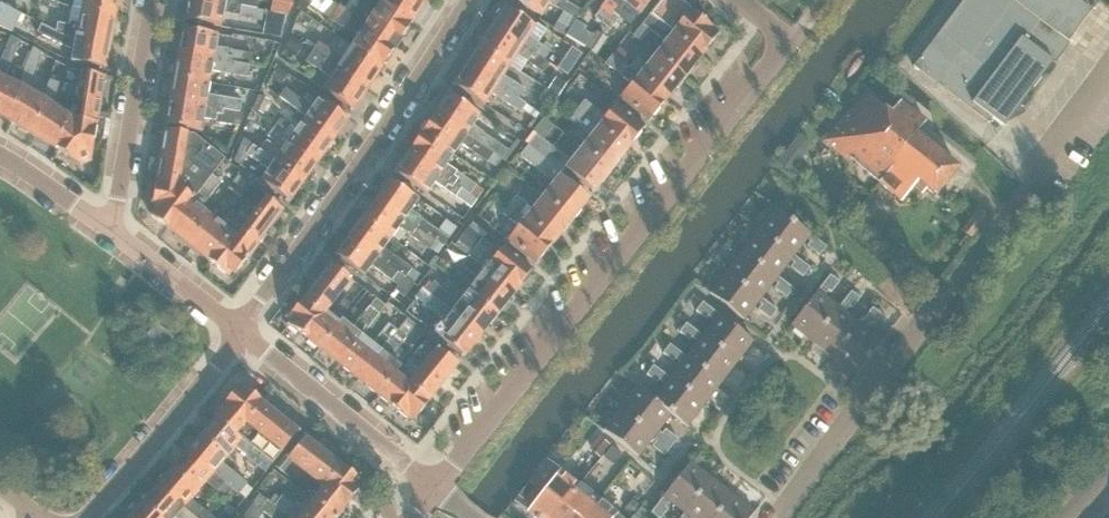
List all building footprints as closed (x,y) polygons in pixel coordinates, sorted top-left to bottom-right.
[(117,0),(83,0),(81,9),(116,16),(119,3),(117,1),(117,0)] [(252,7),(218,0),(189,0),(185,20),(220,27),(223,13),(249,19),(252,7)] [(292,0),(272,0),(270,11),(287,15),(292,0)] [(302,12),(304,10),(305,7),(308,4),(309,2),(306,0),(300,0),(298,3),(296,8),(302,12)] [(381,1),(373,13),(352,0),(351,0),(345,7),(398,42),(403,34),(406,34),(410,28),(409,26),(411,22),(411,21),(381,1)] [(381,1),(411,21),(425,0),(381,0),(381,1)] [(541,16),(549,4),(554,7),(554,6),(575,20),(580,11),(563,0),(515,0),(541,16)] [(622,0),(608,0),(604,6),(594,17),(601,22),(604,25),(614,11),(622,0)] [(604,25),(610,30),(619,18),(628,6),(639,15),(651,0),(622,0),(614,11),(604,25)] [(702,54),(706,48),(707,49),(716,39),(715,38),(719,33),(678,0),(661,0),(650,13),(702,54)] [(938,33),(913,67),(969,109),(973,104),(1003,127),(1052,62),(1054,63),(1069,44),(1067,43),(1069,41),(1077,47),(1094,25),(1085,18),(1091,11),(1076,0),(963,0),(938,33)] [(398,42),(345,7),(344,9),(338,5),(329,19),(340,26),(344,28),(349,31),(357,36),(352,44),(383,65),(384,64),(386,63),(390,58),(390,55),(398,42)] [(492,26),(543,57),(548,50),(527,36),(534,25),(505,6),(504,8),(501,9),(497,14),(498,17),(492,26)] [(116,16),(81,9),(81,10),(72,7),(69,25),(57,24),(55,31),(110,41),(112,29),(114,27),(116,16)] [(281,38),(285,14),(266,11),(262,35),(281,38)] [(695,63),(702,54),(650,13),(649,15),(650,16),(643,25),(659,37),(662,33),(668,37),(656,52),(688,77),(697,65),(695,63)] [(564,36),(569,29),(557,21),(552,28),(564,36)] [(584,47),(592,32),(575,22),(567,37),(584,47)] [(110,41),(55,31),(41,23),(36,33),(72,51),(70,61),(105,68),(105,63),(108,62),(109,55),(108,53),(110,41)] [(542,59),(543,57),(492,26),(486,35),(483,36),(480,41),(480,44),(509,63),(515,54),(547,75),(553,66),(542,59)] [(180,52),(240,63),(242,52),(216,48),(218,35),(180,28),(178,44),(181,45),(180,51),(180,52)] [(596,31),(586,47),(596,54),(606,38),(596,31)] [(18,85),(4,78),(20,41),(10,37),(0,60),(0,116),(9,120),(8,122),(10,122),(12,117),(11,117),(22,86),(18,85)] [(283,49),(295,57),(303,45),(291,38),(283,49)] [(319,42),(314,49),(368,87),(381,66),(382,67),(383,65),(352,44),(343,58),(319,42)] [(501,75),(509,63),(480,44),(478,47),(475,48),(472,53),(472,56),(467,64),(517,97),(523,89),(501,75)] [(44,101),(41,99),(28,90),(41,53),(32,48),(18,85),(22,86),(11,117),(12,117),(10,122),(11,123),(12,120),(18,123),(17,127),(32,134),(32,135),(33,136),(35,131),(44,101)] [(314,49),(306,61),(330,77),(322,90),(352,110),(368,87),(314,49)] [(180,52),(180,51),(176,51),(175,55),(179,56),(178,63),(174,62),(172,74),(210,81),(211,72),(224,74),(224,73),(238,75),(238,73),(245,74),(246,66),(240,64),(240,63),(180,52)] [(676,92),(688,77),(656,52),(642,70),(636,66),(639,62),(629,53),(625,58),(621,55),(620,57),(668,96),(673,90),(676,92)] [(567,73),(574,63),(561,54),(554,64),(567,73)] [(668,96),(620,57),(618,59),(612,54),(605,62),(625,79),(629,76),(634,79),(620,97),(649,120),(653,116),(654,117),(662,106),(661,105),(668,96)] [(517,97),(467,64),(461,74),(458,74),(454,80),(455,83),(454,85),(482,104),(489,93),(511,107),(519,113),(525,103),(517,97)] [(270,77),(281,85),(289,74),(278,66),(270,77)] [(80,114),(96,117),(103,76),(80,73),(78,87),(65,85),(64,91),(77,101),(82,102),(80,114)] [(207,94),(210,81),(172,74),(169,92),(173,92),(172,99),(172,100),(239,111),(241,100),(207,94)] [(558,97),(566,84),(553,76),(545,89),(558,97)] [(58,146),(67,118),(66,118),(67,114),(52,105),(59,83),(48,79),(41,99),(44,101),(35,131),(33,136),(34,136),(35,133),(42,136),(40,140),(55,146),(57,145),(58,146)] [(306,115),(334,136),(347,118),(318,98),(311,108),(285,89),(284,90),(279,86),(273,94),(278,98),(305,117),(306,115)] [(556,96),(545,89),(538,100),(549,107),(556,96)] [(493,152),(492,153),(501,159),(507,150),(493,141),(493,140),(473,126),(480,115),(450,94),(448,96),(446,95),(439,105),(441,106),(437,113),(493,152)] [(900,102),(890,115),(865,94),(824,141),(848,161),(851,158),(901,201),(914,186),(922,194),(926,189),(935,196),(958,169),(915,134),(925,122),(900,102)] [(263,113),(269,100),(258,95),(252,108),(263,113)] [(172,100),(172,99),(167,99),(167,103),(171,103),(170,110),(166,109),(163,125),(200,132),(203,119),(239,125),(241,112),(239,111),(172,100)] [(578,109),(627,148),(632,142),(633,143),(642,132),(641,131),(644,127),(615,104),(605,116),(585,100),(578,109)] [(620,157),(627,148),(578,109),(570,119),(590,135),(582,145),(614,171),(623,159),(620,157)] [(493,152),(437,113),(436,114),(435,113),(429,121),(427,120),(425,123),(421,129),(455,153),(461,144),(486,162),(492,153),(493,152)] [(95,123),(96,117),(80,114),(79,120),(67,118),(58,146),(57,145),(55,146),(54,149),(56,151),(57,149),(80,165),(90,161),(97,123),(95,123)] [(319,158),(334,136),(306,115),(305,117),(295,131),(280,119),(275,126),(319,158)] [(313,166),(319,158),(275,126),(267,136),(273,141),(265,153),(302,181),(313,166)] [(446,165),(455,153),(421,129),(414,140),(413,140),(411,143),(414,144),(410,151),(477,199),(483,190),(446,165)] [(211,175),(212,175),(224,159),(209,147),(194,134),(165,130),(160,166),(156,168),(155,175),(157,178),(157,182),(155,181),(152,203),(156,206),(150,215),(168,229),(168,228),(211,175)] [(614,171),(582,145),(568,163),(563,159),(564,158),(536,135),(529,143),(563,170),(563,169),(593,192),(599,184),(602,186),(614,171)] [(559,175),(563,170),(529,143),(518,156),(547,178),(548,176),(555,180),(543,195),(574,219),(581,210),(581,207),(588,198),(559,175)] [(302,181),(265,153),(263,155),(252,146),(245,154),(267,170),(260,181),(288,201),(302,181)] [(471,208),(477,199),(410,151),(408,153),(409,154),(404,161),(402,160),(395,170),(398,171),(396,173),(427,194),(434,183),(471,208)] [(242,190),(247,183),(237,174),(231,182),(242,190)] [(220,182),(212,175),(211,175),(168,228),(175,234),(173,236),(187,246),(188,244),(189,245),(210,215),(200,207),(203,203),(220,182)] [(435,239),(443,245),(456,227),(445,219),(437,230),(422,219),(410,211),(418,201),(390,179),(389,181),(385,181),(381,186),(383,190),(378,196),(378,197),(435,239)] [(378,197),(378,196),(376,194),(372,200),(375,201),(365,216),(392,237),(398,228),(428,249),(429,248),(435,240),(435,239),(378,197)] [(564,232),(574,219),(543,195),(531,210),(526,205),(515,196),(510,203),(556,239),(560,233),(564,232)] [(257,208),(246,200),(242,205),(253,214),(244,226),(247,228),(244,232),(257,242),(272,223),(274,225),(282,214),(280,212),(282,209),(265,198),(257,208)] [(536,263),(556,239),(510,203),(502,214),(518,226),(507,240),(536,263)] [(759,229),(794,256),(807,239),(810,242),(806,246),(819,256),(826,247),(775,207),(759,229)] [(209,260),(234,228),(230,225),(235,219),(229,214),(224,220),(221,224),(210,215),(189,245),(188,244),(187,246),(201,257),(202,255),(209,260)] [(384,249),(392,237),(365,216),(352,233),(351,234),(414,282),(419,275),(395,257),(384,249)] [(474,253),(484,239),(468,227),(458,241),(474,253)] [(257,242),(244,232),(242,234),(234,228),(209,260),(208,261),(227,276),(231,271),(235,274),(257,245),(256,244),(257,242)] [(810,268),(794,256),(759,229),(742,250),(777,277),(790,260),(794,263),(790,267),(803,277),(810,268)] [(351,234),(352,233),(349,231),(346,237),(348,238),(336,255),(364,276),(372,265),(383,273),(383,274),(386,276),(388,277),(397,285),(390,295),(400,303),(414,282),(351,234)] [(435,240),(429,248),(437,254),(443,246),(435,240)] [(479,264),(514,291),(520,284),(521,285),(530,274),(529,273),(531,270),(502,248),(490,263),(484,258),(479,264)] [(793,289),(777,277),(742,250),(726,271),(761,298),(774,281),(777,284),(774,288),(786,298),(793,289)] [(442,256),(436,264),(448,273),(454,265),(442,256)] [(514,291),(479,264),(479,265),(468,257),(461,266),(477,279),(469,290),(499,314),(508,302),(506,301),(514,291)] [(305,298),(325,314),(351,279),(331,264),(329,266),(328,266),(319,277),(320,278),(314,287),(313,286),(304,297),(305,298)] [(777,310),(761,298),(726,271),(709,293),(744,320),(757,302),(761,305),(757,310),(770,319),(777,310)] [(812,342),(839,307),(824,296),(828,290),(831,292),(839,282),(830,275),(791,326),(812,342)] [(499,314),(469,290),(468,291),(465,289),(456,300),(434,282),(427,290),(481,334),(486,326),(488,328),(499,314)] [(481,334),(427,290),(426,291),(423,289),(417,297),(427,305),(426,306),(444,321),(433,334),(462,357),(464,354),(466,355),(474,344),(473,343),(481,334)] [(833,358),(860,323),(845,312),(849,306),(852,309),(860,298),(851,291),(839,307),(812,342),(833,358)] [(323,316),(325,314),(305,298),(304,299),(303,298),(288,317),(284,321),(289,325),(290,325),(306,339),(319,350),(337,326),(323,316)] [(342,314),(351,303),(344,298),(335,308),(342,314)] [(339,364),(361,337),(360,336),(377,314),(384,307),(375,299),(369,307),(368,307),(351,329),(340,321),(337,326),(319,350),(331,359),(339,364)] [(702,335),(737,362),(753,341),(702,302),(695,311),(706,319),(708,316),(713,321),(702,335)] [(872,307),(860,323),(833,358),(855,375),(882,340),(866,328),(870,323),(873,325),(881,314),(872,307)] [(392,376),(399,367),(398,366),(406,355),(410,350),(402,342),(405,338),(405,337),(415,325),(408,319),(398,330),(397,329),(358,379),(365,385),(377,396),(392,376)] [(358,379),(397,329),(388,323),(371,344),(361,337),(339,364),(358,379)] [(737,362),(702,335),(686,323),(679,332),(689,340),(691,338),(697,342),(685,356),(720,383),(737,362)] [(159,354),(172,338),(156,324),(143,341),(159,354)] [(720,383),(685,356),(669,344),(662,353),(673,362),(675,359),(680,363),(669,378),(704,404),(720,383)] [(409,382),(430,398),(431,398),(439,387),(446,378),(446,379),(455,367),(454,367),(456,364),(436,348),(422,366),(409,382)] [(405,387),(409,382),(422,366),(410,357),(401,368),(399,367),(392,376),(405,387)] [(704,404),(669,378),(653,365),(646,374),(656,383),(658,380),(664,384),(652,399),(652,400),(671,415),(687,427),(704,404)] [(430,398),(409,382),(405,387),(392,376),(377,396),(389,406),(390,405),(407,419),(412,423),(415,419),(415,418),(430,400),(429,399),(430,398)] [(247,424),(263,405),(262,404),(263,402),(240,384),(222,406),(223,406),(214,417),(247,443),(257,431),(247,424)] [(652,400),(652,399),(637,387),(619,409),(671,447),(677,439),(665,429),(661,434),(658,431),(671,415),(652,400)] [(247,443),(272,463),(280,452),(281,452),(297,432),(263,405),(247,424),(257,431),(247,443)] [(664,456),(671,447),(619,409),(603,430),(638,457),(652,439),(655,442),(651,447),(664,456)] [(272,463),(247,443),(214,417),(213,418),(215,419),(210,425),(208,424),(200,433),(227,455),(235,447),(245,456),(265,472),(272,463)] [(221,462),(227,455),(200,433),(190,445),(192,447),(187,453),(239,493),(246,485),(247,483),(221,462)] [(600,458),(609,445),(598,436),(588,449),(600,458)] [(282,472),(291,460),(324,487),(340,467),(339,466),(304,438),(295,450),(291,447),(275,467),(282,472)] [(618,466),(625,457),(611,447),(604,456),(618,466)] [(238,494),(239,493),(187,453),(181,460),(179,458),(171,468),(198,489),(205,481),(215,490),(237,508),(244,499),(238,494)] [(562,506),(579,485),(549,461),(538,476),(539,477),(534,484),(562,506)] [(711,478),(690,462),(650,512),(657,517),(661,517),(668,509),(665,507),(669,502),(684,513),(711,478)] [(318,501),(337,516),(337,515),(340,514),(344,510),(344,507),(359,487),(360,488),(364,483),(359,479),(341,464),(339,466),(340,467),(324,487),(327,489),(318,501)] [(198,489),(171,468),(161,479),(163,481),(159,485),(199,517),(213,517),(200,508),(190,499),(198,489)] [(732,495),(711,478),(684,513),(680,517),(714,517),(732,495)] [(513,502),(534,517),(554,517),(562,506),(534,484),(530,480),(513,502)] [(159,485),(152,493),(150,492),(142,501),(163,517),(173,517),(176,515),(179,517),(199,517),(159,485)] [(246,485),(239,493),(245,498),(252,489),(246,485)] [(598,499),(579,485),(562,506),(578,517),(583,517),(598,499)] [(318,501),(317,502),(304,492),(295,503),(302,508),(300,511),(282,496),(274,505),(291,517),(335,517),(337,516),(318,501)] [(274,505),(273,506),(260,495),(254,502),(261,508),(260,509),(271,517),(291,517),(274,505)] [(714,517),(749,517),(754,512),(732,495),(714,517)] [(598,499),(583,517),(622,517),(598,499)] [(640,505),(633,500),(625,510),(632,515),(640,505)] [(130,517),(163,517),(142,501),(131,513),(133,514),(130,517)] [(562,506),(554,517),(578,517),(562,506)] [(640,507),(634,515),(638,517),(641,517),(646,511),(640,507)]
